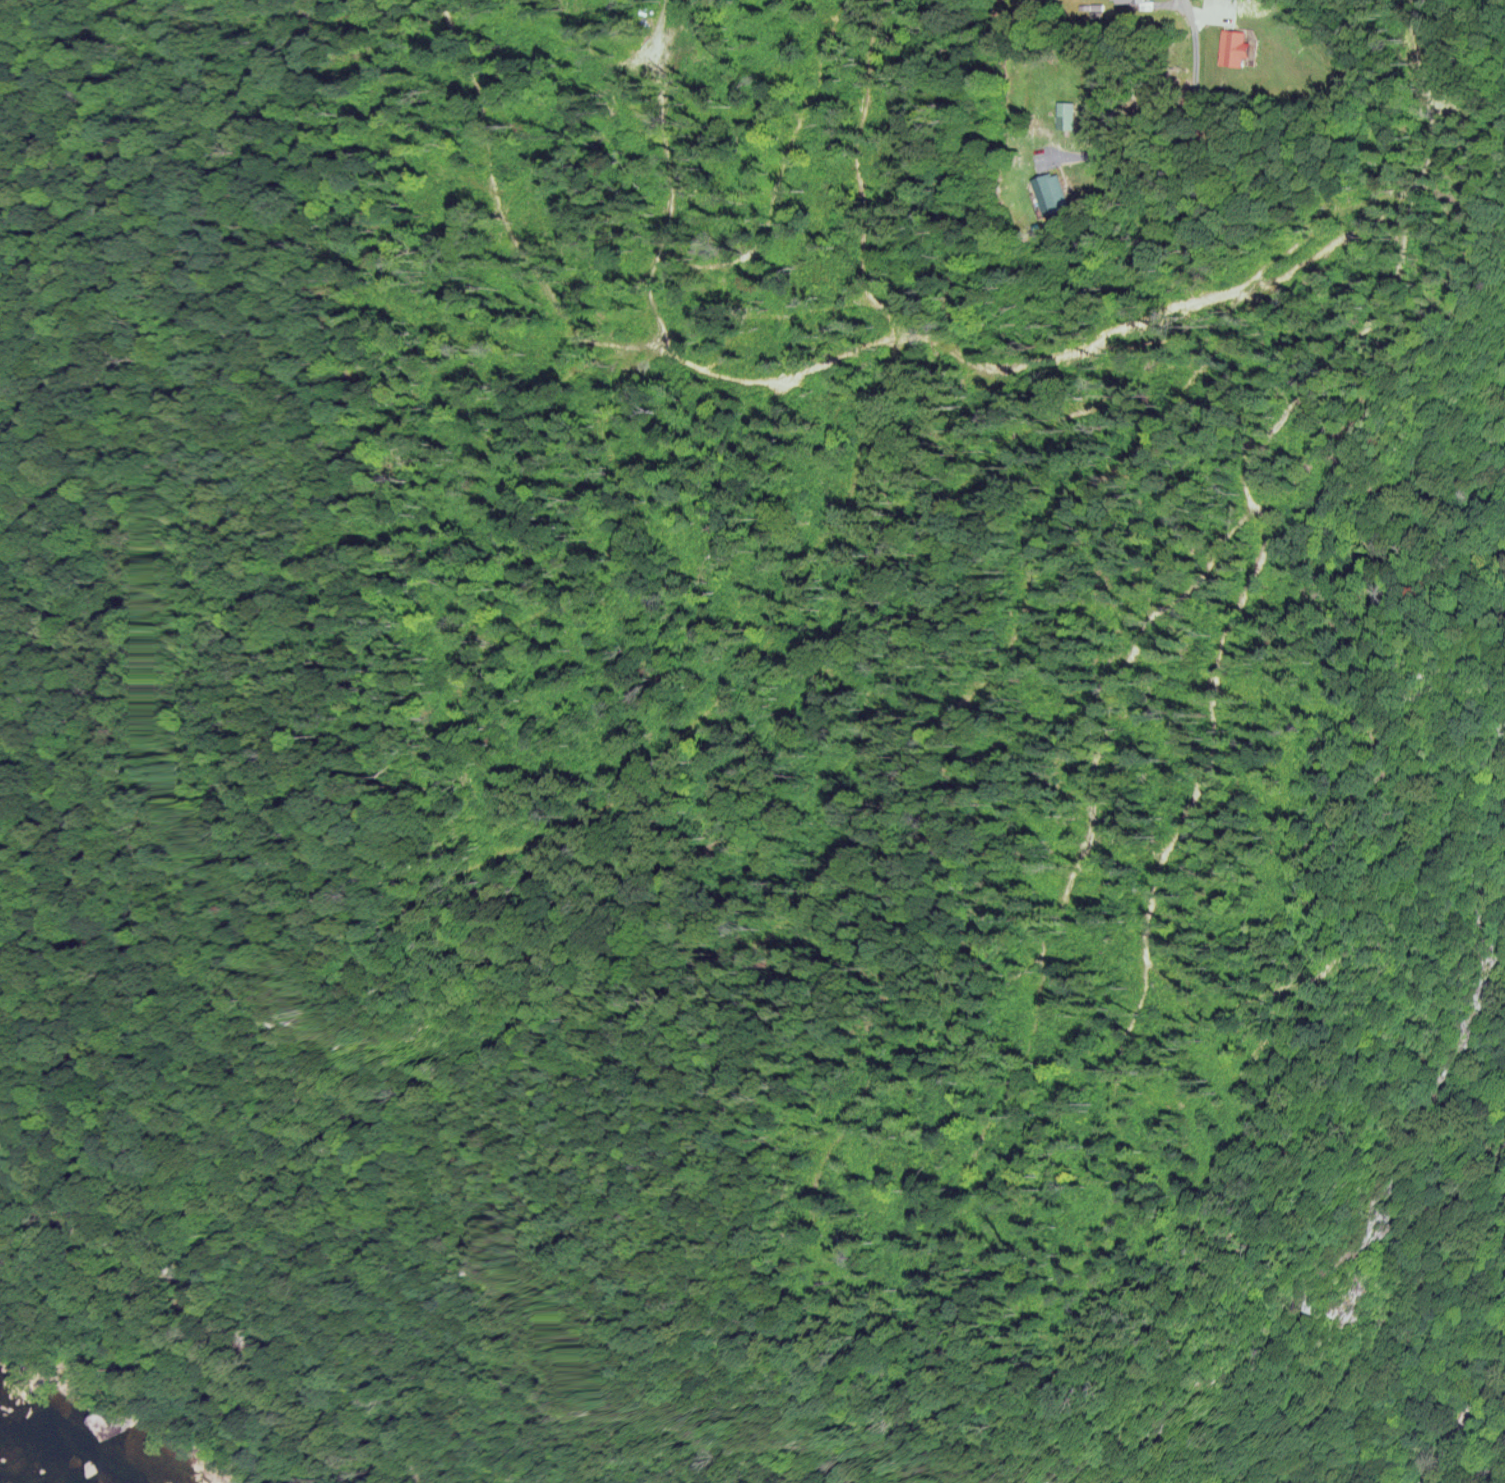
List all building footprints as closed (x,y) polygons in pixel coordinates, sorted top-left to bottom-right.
[(1247,57),(1254,57),(1255,32),(1223,30),(1221,65),(1247,67),(1247,57)] [(1046,217),(1071,209),(1059,172),(1034,180),(1046,217)]
